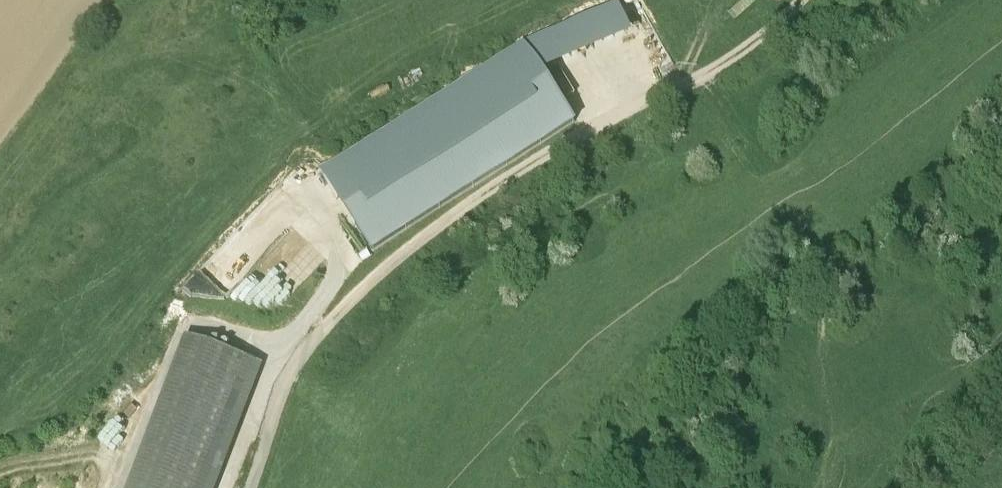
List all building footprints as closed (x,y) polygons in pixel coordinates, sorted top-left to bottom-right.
[(522,42),(320,172),(372,254),(575,124),(522,42)] [(262,365),(184,335),(126,487),(216,487),(262,365)]
